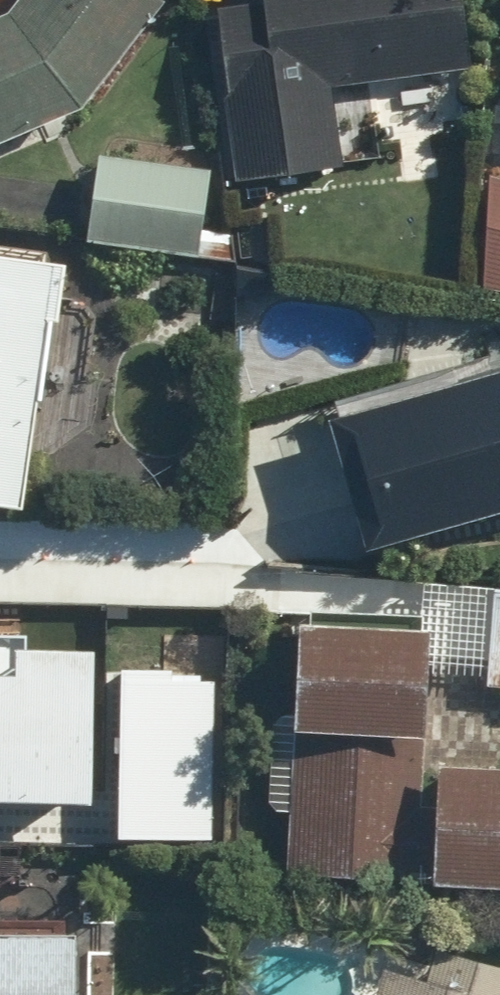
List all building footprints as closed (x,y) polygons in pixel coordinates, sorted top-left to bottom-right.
[(71,114),(165,3),(161,0),(10,0),(0,12),(0,140),(71,114)] [(459,0),(217,0),(235,175),(386,160),(379,89),(467,80),(459,0)] [(200,230),(205,164),(96,155),(89,246),(229,257),(231,232),(200,230)] [(489,166),(477,284),(499,292),(499,170),(489,166)] [(25,519),(63,266),(0,257),(0,515),(25,519)] [(323,417),(355,544),(499,508),(499,373),(323,417)] [(497,591),(491,688),(499,688),(499,591),(497,591)] [(286,876),(499,884),(499,765),(412,761),(417,629),(296,624),(286,876)] [(87,812),(96,647),(11,642),(10,660),(0,659),(0,807),(87,812)] [(0,935),(0,994),(70,994),(73,939),(0,935)] [(418,947),(410,977),(368,967),(361,994),(499,994),(499,968),(418,947)]
